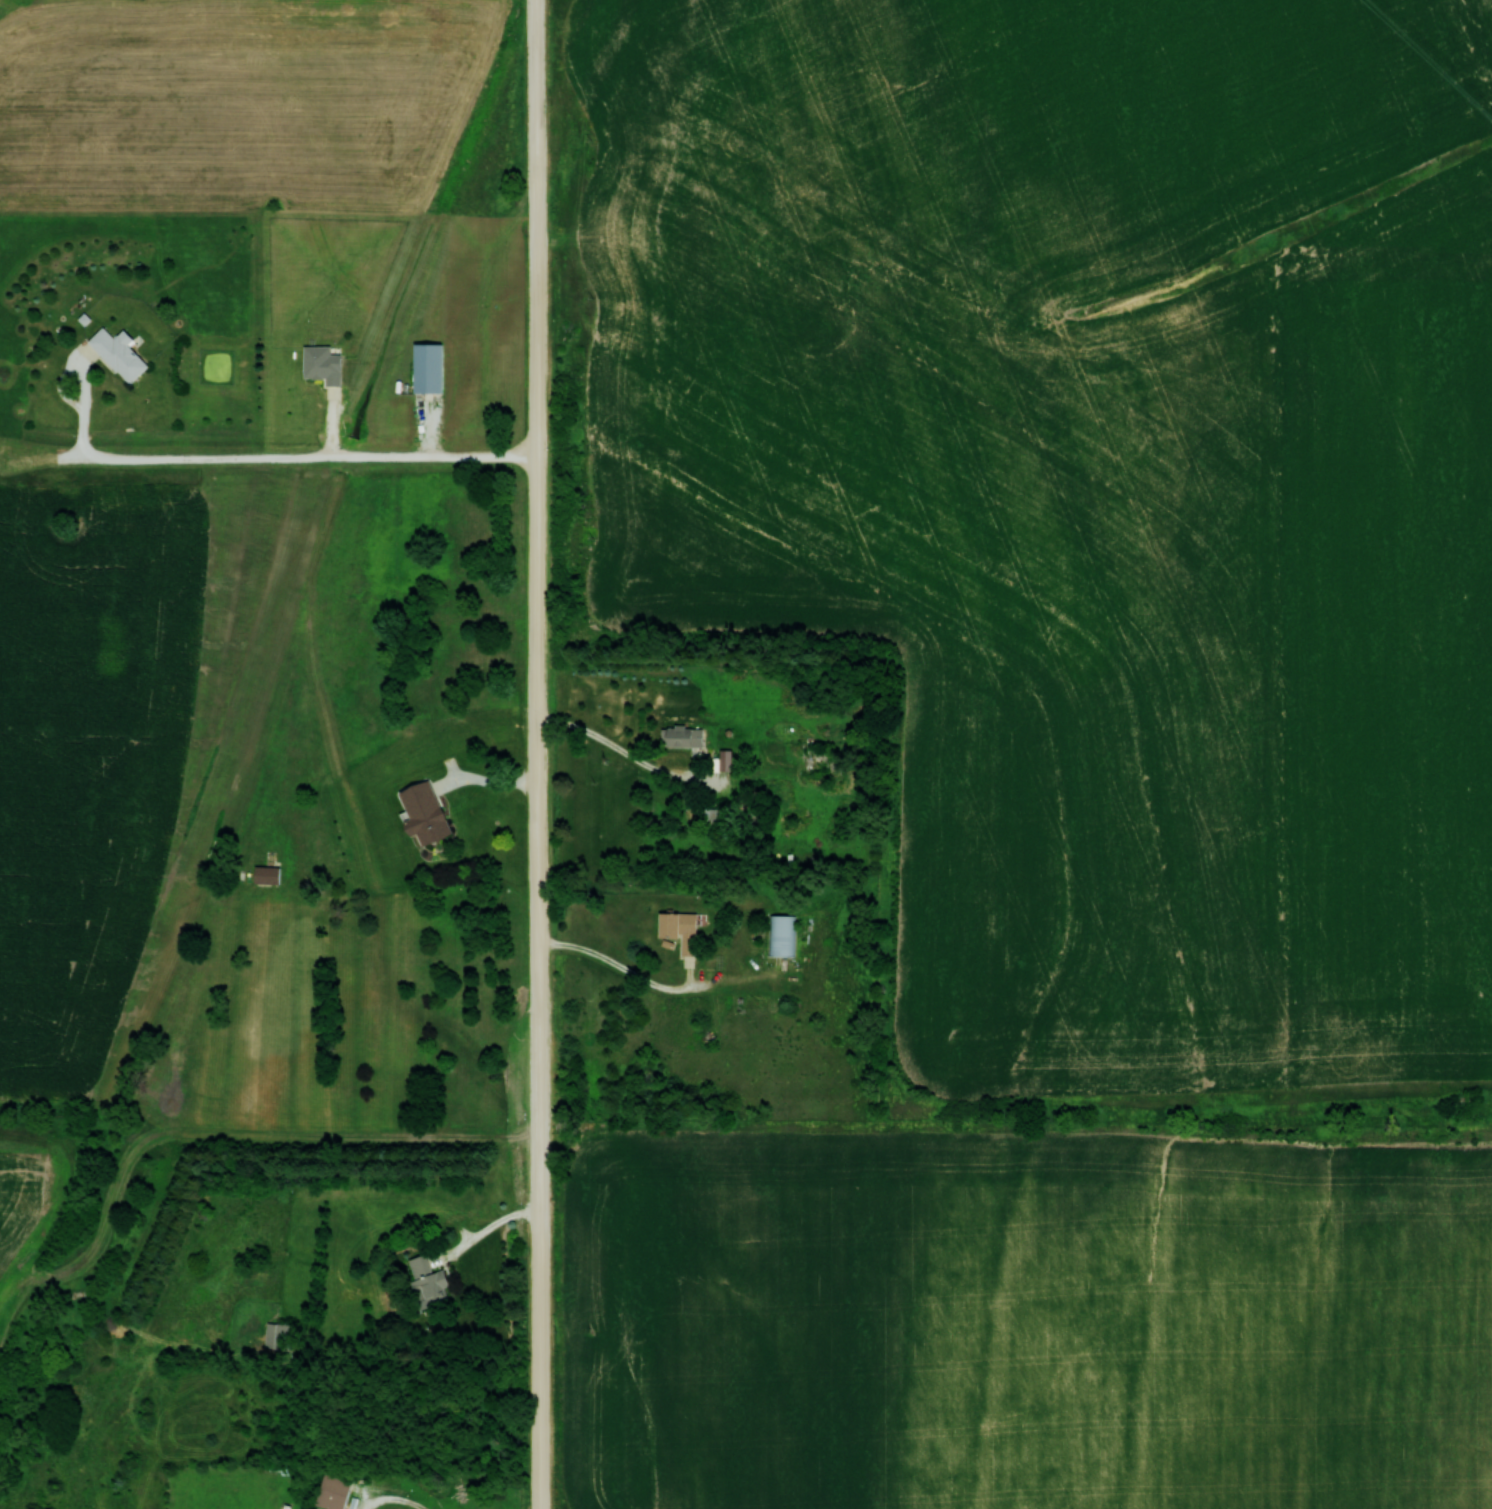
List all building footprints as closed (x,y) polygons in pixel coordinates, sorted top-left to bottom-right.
[(133,339),(124,329),(114,338),(104,327),(89,341),(129,384),(149,366),(128,344),(133,339)] [(442,343),(415,343),(414,392),(442,393),(442,343)] [(331,346),(304,345),(303,378),(326,378),(326,385),(341,385),(341,354),(331,354),(331,346)] [(702,728),(686,728),(686,726),(661,727),(662,739),(666,739),(667,747),(703,746),(702,728)] [(731,770),(732,749),(719,749),(719,761),(713,760),(713,770),(731,770)] [(399,791),(410,818),(403,820),(410,835),(417,832),(423,846),(453,833),(430,778),(399,791)] [(254,883),(279,883),(280,866),(255,866),(254,883)] [(660,912),(659,936),(682,936),(681,955),(696,955),(697,913),(660,912)] [(794,956),(793,914),(768,915),(769,956),(794,956)] [(432,1273),(426,1254),(408,1259),(422,1307),(446,1300),(442,1288),(450,1286),(444,1269),(432,1273)] [(289,1325),(268,1321),(264,1346),(285,1350),(289,1325)] [(352,1479),(325,1472),(316,1505),(332,1508),(344,1508),(352,1479)]
